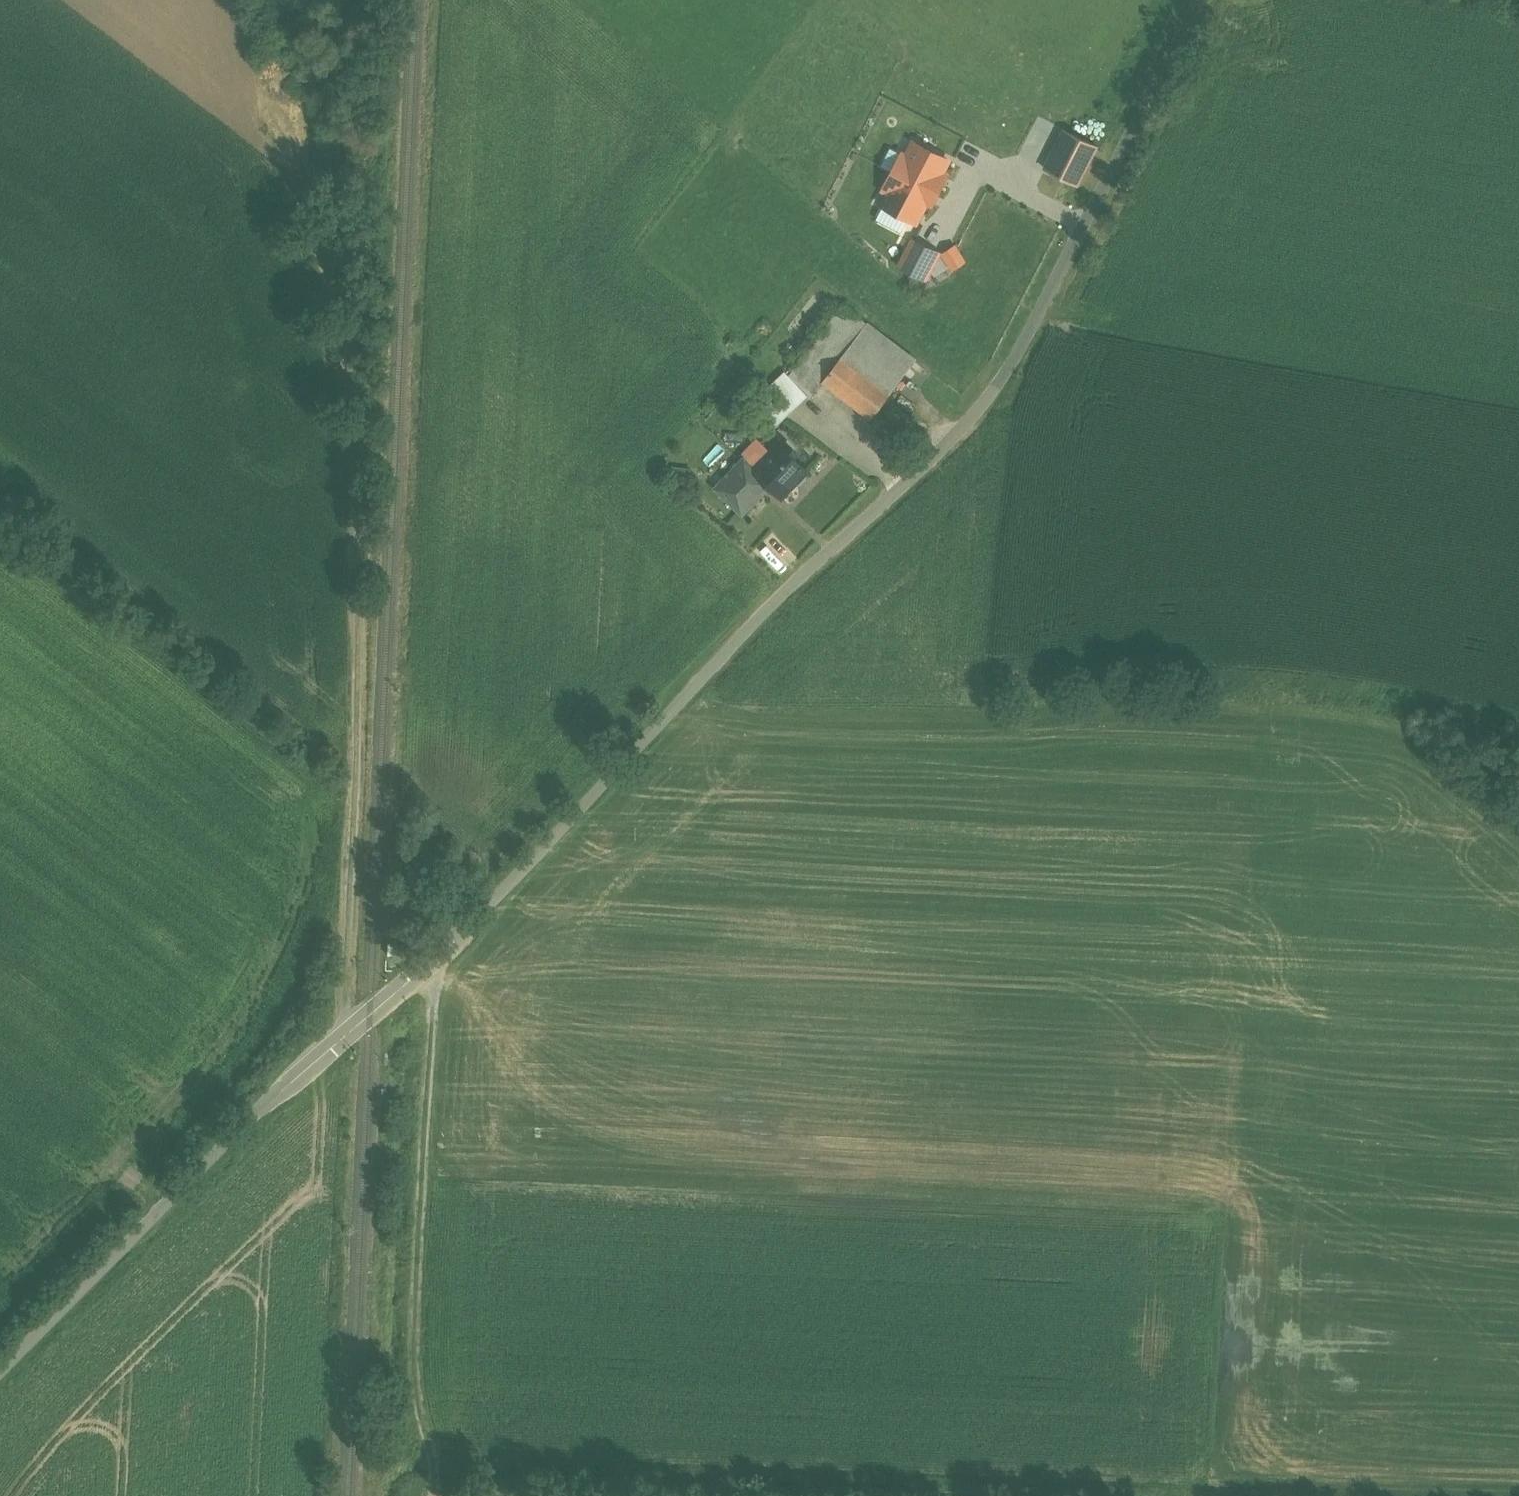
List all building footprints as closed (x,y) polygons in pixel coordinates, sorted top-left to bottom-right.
[(1063,137),(1046,177),(1080,192),(1097,152),(1063,137)] [(892,155),(881,208),(926,218),(928,207),(945,210),(957,149),(911,140),(907,158),(892,155)] [(987,194),(945,274),(984,295),(1026,214),(987,194)] [(885,208),(881,222),(907,229),(911,215),(885,208)] [(941,256),(914,243),(900,272),(926,285),(941,256)] [(869,329),(823,390),(871,426),(917,365),(869,329)] [(764,393),(786,416),(811,393),(789,370),(764,393)] [(783,443),(756,472),(774,489),(787,500),(813,471),(783,443)] [(742,461),(711,496),(743,524),(774,489),(756,472),(742,461)]
